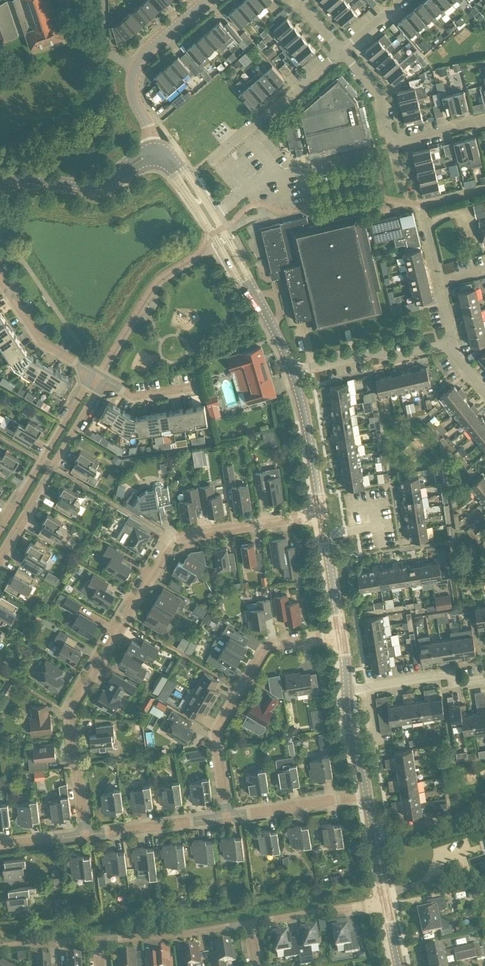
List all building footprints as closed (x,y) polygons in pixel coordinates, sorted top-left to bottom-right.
[(64,38),(58,20),(57,20),(50,0),(12,0),(0,4),(0,41),(26,32),(32,49),(64,38)] [(140,4),(136,0),(128,7),(132,11),(131,11),(144,26),(142,23),(150,17),(140,4)] [(140,4),(150,17),(159,9),(150,0),(138,0),(141,3),(140,4)] [(165,0),(150,0),(159,9),(167,2),(165,0)] [(246,0),(244,0),(237,6),(248,19),(253,15),(257,20),(260,17),(246,0)] [(260,17),(256,12),(265,5),(260,0),(246,0),(260,17)] [(323,1),(330,9),(341,0),(325,0),(323,1)] [(330,9),(337,18),(351,6),(348,3),(351,0),(341,0),(330,9)] [(337,18),(345,26),(358,15),(354,9),(363,2),(361,0),(358,0),(357,1),(351,6),(337,18)] [(422,2),(434,15),(439,11),(443,16),(446,13),(444,10),(435,0),(424,0),(422,2)] [(449,0),(435,0),(444,10),(452,4),(449,0)] [(479,0),(472,6),(476,10),(483,5),(479,0)] [(422,2),(414,9),(429,27),(426,22),(431,18),(435,23),(438,20),(434,15),(422,2)] [(248,19),(237,6),(228,13),(240,27),(248,19)] [(288,14),(284,9),(274,17),(278,22),(288,14)] [(414,9),(406,16),(417,29),(422,25),(426,30),(429,27),(414,9)] [(477,14),(473,9),(468,13),(471,18),(473,16),(477,14)] [(131,11),(123,18),(134,31),(137,28),(139,30),(144,26),(131,11)] [(482,18),(478,13),(474,17),(478,22),(482,18)] [(417,29),(406,16),(397,23),(409,36),(414,32),(418,37),(421,34),(417,29)] [(461,16),(456,21),(460,26),(465,21),(461,16)] [(123,18),(115,25),(112,26),(115,36),(118,46),(118,45),(118,43),(122,42),(124,41),(127,39),(128,39),(126,37),(134,31),(123,18)] [(281,37),(294,26),(287,18),(274,29),(277,33),(274,36),(277,41),(281,37)] [(220,20),(212,28),(227,46),(223,41),(231,34),(239,42),(243,39),(240,35),(228,22),(224,25),(220,20)] [(272,20),(267,24),(271,28),(276,24),(272,20)] [(281,37),(284,41),(279,45),(283,50),(301,34),(294,26),(281,37)] [(227,46),(212,28),(203,35),(215,48),(220,44),(224,48),(227,46)] [(398,29),(394,33),(397,37),(402,33),(398,29)] [(268,34),(265,30),(260,34),(264,38),(268,34)] [(245,31),(240,35),(243,39),(248,45),(253,41),(245,31)] [(283,50),(282,51),(286,55),(283,58),(286,62),(295,54),(308,42),(301,34),(283,50)] [(385,34),(379,39),(365,50),(373,59),(386,47),(382,42),(388,37),(385,34)] [(215,48),(203,35),(195,42),(206,55),(215,48)] [(431,46),(425,39),(420,43),(426,51),(431,46)] [(262,40),(257,44),(262,49),(266,45),(262,40)] [(206,55),(195,42),(187,49),(194,57),(190,61),(199,72),(204,68),(199,61),(206,55)] [(308,42),(295,54),(302,62),(316,51),(308,42)] [(391,43),(386,47),(373,59),(380,67),(393,55),(389,50),(393,46),(391,43)] [(265,53),(270,59),(276,54),(271,48),(265,53)] [(400,63),(387,75),(394,83),(407,72),(404,68),(417,57),(421,61),(424,59),(416,50),(400,63)] [(398,51),(393,55),(380,67),(387,75),(400,63),(396,59),(401,55),(398,51)] [(178,56),(170,63),(181,76),(187,72),(190,76),(193,74),(195,76),(199,72),(190,61),(186,64),(178,56)] [(236,68),(241,63),(238,59),(232,64),(236,68)] [(185,81),(181,76),(170,63),(162,70),(177,88),(185,81)] [(292,71),(284,63),(279,68),(286,76),(292,71)] [(461,71),(459,63),(452,65),(454,72),(461,71)] [(272,65),(267,69),(263,65),(260,67),(264,72),(275,85),(284,78),(272,65)] [(447,74),(445,67),(438,69),(439,75),(447,74)] [(177,88),(162,70),(153,77),(161,87),(159,89),(166,97),(177,88)] [(264,72),(256,79),(267,92),(275,85),(264,72)] [(337,78),(299,111),(309,153),(320,150),(321,155),(329,153),(328,148),(366,139),(358,107),(365,106),(363,100),(357,101),(355,98),(358,95),(356,94),(358,92),(342,74),(337,78)] [(267,92),(256,79),(253,76),(245,83),(247,86),(259,99),(267,92)] [(409,80),(411,88),(398,91),(400,102),(423,96),(427,95),(425,89),(424,89),(421,80),(421,77),(419,78),(409,80)] [(247,86),(244,89),(237,82),(232,86),(250,107),(259,99),(247,86)] [(453,94),(447,95),(445,90),(438,92),(439,96),(442,96),(446,113),(457,111),(453,94)] [(189,91),(183,95),(187,99),(192,95),(189,91)] [(453,94),(457,111),(468,108),(464,91),(453,94)] [(187,99),(183,95),(182,93),(172,102),(177,108),(187,99)] [(432,94),(435,105),(441,103),(438,93),(432,94)] [(425,100),(423,96),(400,102),(403,113),(420,108),(419,102),(425,100)] [(436,117),(444,115),(441,103),(435,105),(433,105),(436,117)] [(423,119),(420,108),(403,113),(406,123),(409,123),(410,126),(424,122),(423,119)] [(303,154),(298,135),(294,117),(284,126),(289,149),(294,148),(296,156),(303,154)] [(464,139),(470,162),(481,160),(479,154),(475,137),(464,139)] [(470,162),(464,139),(454,142),(458,159),(465,157),(466,163),(470,162)] [(443,145),(446,155),(453,153),(451,143),(443,145)] [(438,146),(430,148),(413,152),(416,163),(433,159),(433,158),(431,152),(439,150),(438,146)] [(433,159),(416,163),(418,173),(435,169),(434,163),(445,160),(444,156),(433,158),(433,159)] [(435,169),(418,173),(421,184),(438,180),(438,179),(436,173),(442,172),(441,168),(435,169)] [(438,179),(438,180),(421,184),(423,195),(441,190),(439,184),(447,182),(445,177),(438,179)] [(484,216),(484,203),(473,206),(476,218),(484,216)] [(405,249),(421,245),(413,212),(370,222),(375,242),(394,238),(396,246),(404,244),(405,249)] [(372,291),(381,289),(366,224),(357,226),(354,216),(310,226),(307,216),(272,224),(272,226),(262,228),(269,257),(267,257),(270,270),(282,267),(294,320),(313,315),(314,318),(316,317),(318,325),(377,311),(372,291)] [(406,262),(423,258),(421,248),(403,252),(406,262)] [(426,268),(423,258),(406,262),(408,272),(426,268)] [(428,278),(426,268),(408,272),(411,282),(428,278)] [(428,278),(411,282),(413,292),(430,288),(428,278)] [(430,288),(413,292),(415,302),(433,298),(430,288)] [(476,288),(459,292),(457,292),(458,298),(460,297),(461,303),(478,299),(476,288)] [(461,303),(459,303),(461,308),(462,308),(464,313),(481,309),(478,299),(461,303)] [(464,313),(462,313),(463,319),(465,318),(466,324),(483,320),(481,309),(464,313)] [(466,324),(464,324),(466,329),(467,329),(469,334),(484,330),(484,327),(483,320),(466,324)] [(0,327),(0,341),(13,332),(7,322),(0,327)] [(469,334),(467,334),(468,340),(470,339),(471,345),(484,342),(484,330),(469,334)] [(0,341),(0,345),(5,351),(20,341),(13,332),(0,341)] [(20,341),(5,351),(11,361),(26,351),(20,341)] [(261,347),(242,352),(242,353),(228,357),(232,371),(236,369),(242,390),(244,389),(248,403),(275,395),(261,347)] [(26,351),(11,361),(15,367),(23,372),(32,356),(28,354),(26,351)] [(478,357),(477,358),(480,362),(482,361),(484,365),(484,351),(478,357)] [(42,362),(32,356),(23,372),(33,378),(42,362)] [(52,368),(42,362),(33,378),(43,383),(52,368)] [(420,365),(415,366),(420,387),(430,385),(426,367),(421,368),(420,365)] [(420,387),(415,366),(411,367),(412,371),(406,372),(410,389),(412,389),(420,387)] [(62,374),(52,368),(43,383),(52,389),(52,390),(62,374)] [(400,369),(395,370),(400,392),(410,389),(406,372),(401,373),(400,369)] [(392,375),(386,376),(390,394),(400,392),(395,370),(391,371),(392,375)] [(72,380),(62,374),(52,390),(62,396),(72,380)] [(386,376),(381,378),(380,374),(375,375),(380,396),(390,394),(386,376)] [(3,377),(0,382),(6,386),(9,380),(3,377)] [(9,380),(6,386),(12,389),(15,384),(9,380)] [(330,386),(331,392),(327,393),(328,397),(350,394),(348,383),(330,386)] [(461,388),(458,390),(454,385),(440,397),(447,405),(464,391),(461,388)] [(467,395),(464,391),(447,405),(453,413),(467,402),(464,397),(467,395)] [(35,396),(28,392),(25,397),(32,401),(35,396)] [(351,404),(350,394),(328,397),(329,402),(333,401),(333,406),(331,407),(351,404)] [(212,395),(205,397),(208,410),(219,407),(216,397),(213,398),(212,395)] [(45,402),(39,398),(36,404),(42,407),(45,402)] [(45,402),(42,407),(47,410),(51,405),(45,402)] [(109,424),(119,408),(109,402),(99,418),(109,424)] [(413,402),(405,404),(407,412),(415,410),(413,402)] [(467,402),(453,413),(459,421),(476,407),(473,404),(470,406),(467,402)] [(331,407),(332,412),(328,413),(329,418),(351,414),(349,405),(352,404),(351,404),(331,407)] [(193,407),(196,426),(208,424),(204,405),(193,407)] [(430,415),(437,410),(435,406),(428,412),(430,415)] [(193,407),(182,409),(185,427),(195,425),(196,426),(193,407)] [(476,407),(459,421),(466,429),(468,428),(480,417),(476,413),(479,411),(476,407)] [(44,414),(33,408),(28,416),(39,422),(44,414)] [(129,414),(119,408),(109,424),(110,425),(110,424),(120,429),(129,414)] [(185,427),(182,409),(170,411),(173,430),(174,429),(174,428),(185,427)] [(170,411),(159,412),(162,431),(173,430),(170,411)] [(162,431),(159,412),(148,414),(151,432),(162,430),(162,431)] [(129,414),(120,429),(130,435),(140,434),(137,416),(134,417),(129,414)] [(148,414),(137,416),(140,434),(151,432),(148,414)] [(351,414),(329,418),(330,422),(333,422),(334,427),(352,424),(351,414)] [(468,428),(474,435),(484,426),(484,420),(481,416),(480,417),(468,428)] [(43,428),(29,420),(25,426),(11,417),(5,428),(14,433),(13,436),(29,446),(35,436),(37,437),(43,428)] [(432,429),(436,426),(430,420),(427,423),(432,429)] [(334,427),(335,433),(331,433),(332,438),(354,435),(352,424),(334,427)] [(436,426),(432,429),(437,436),(441,433),(439,431),(436,426)] [(474,435),(480,443),(484,439),(484,426),(474,435)] [(99,441),(102,437),(102,436),(97,433),(94,438),(99,441)] [(355,444),(354,435),(332,438),(333,443),(337,442),(338,447),(358,444),(355,444)] [(447,444),(449,443),(443,436),(440,439),(445,446),(447,444)] [(114,450),(117,445),(110,440),(107,446),(114,450)] [(450,441),(449,443),(447,444),(452,451),(456,448),(450,441)] [(340,447),(341,452),(337,453),(338,458),(359,454),(358,444),(338,447),(338,448),(340,447)] [(125,449),(117,445),(114,450),(122,455),(125,449)] [(192,453),(187,449),(183,454),(189,458),(192,453)] [(94,459),(95,459),(81,450),(75,460),(77,461),(71,471),(95,485),(99,479),(93,475),(97,469),(96,468),(99,462),(94,459)] [(460,460),(463,457),(458,450),(454,453),(460,460)] [(20,459),(6,451),(2,457),(0,456),(0,474),(6,478),(12,468),(14,469),(20,459)] [(202,459),(200,452),(193,453),(194,460),(202,459)] [(361,464),(359,454),(338,458),(339,462),(342,462),(343,467),(361,464)] [(122,459),(115,455),(112,461),(119,464),(122,459)] [(123,459),(120,471),(122,471),(123,471),(124,471),(126,470),(127,470),(128,470),(129,469),(130,468),(132,467),(133,466),(133,464),(134,463),(134,461),(135,460),(135,459),(135,457),(123,459)] [(463,457),(460,460),(465,466),(468,464),(463,457)] [(232,464),(223,466),(225,479),(234,478),(232,464)] [(343,467),(344,473),(340,473),(341,478),(363,474),(361,464),(343,467)] [(444,481),(443,472),(442,467),(436,468),(437,473),(434,474),(436,483),(445,482),(444,481)] [(472,476),(476,473),(470,467),(467,469),(472,476)] [(266,471),(254,473),(257,487),(263,486),(266,502),(282,500),(278,476),(268,478),(266,471)] [(474,482),(469,486),(476,494),(484,487),(484,477),(482,473),(472,480),(474,482)] [(363,474),(341,478),(342,482),(345,482),(346,488),(364,485),(363,474)] [(401,479),(402,485),(398,485),(399,490),(420,487),(420,486),(425,486),(424,482),(423,481),(420,482),(419,476),(401,479)] [(168,488),(164,488),(164,486),(162,483),(160,482),(157,482),(154,483),(153,485),(153,488),(153,490),(147,491),(147,490),(138,496),(138,497),(133,505),(156,518),(156,517),(159,517),(161,516),(162,515),(164,513),(165,512),(165,511),(164,503),(171,502),(168,488)] [(198,487),(201,503),(207,502),(209,515),(224,512),(221,495),(214,496),(213,491),(211,491),(210,485),(198,487)] [(236,510),(251,508),(247,485),(232,487),(236,510)] [(84,498),(78,494),(64,486),(59,495),(60,496),(54,506),(71,516),(75,510),(76,511),(84,498)] [(201,503),(198,487),(186,489),(187,495),(185,495),(186,500),(179,501),(182,519),(197,517),(194,504),(201,503)] [(422,497),(420,487),(399,490),(399,495),(403,494),(404,500),(422,497)] [(476,494),(482,502),(484,500),(484,487),(476,494)] [(404,500),(405,505),(401,506),(402,510),(423,507),(422,497),(404,500)] [(423,507),(402,510),(402,515),(406,514),(407,520),(425,517),(423,507)] [(60,539),(64,532),(58,528),(62,522),(48,514),(42,523),(44,524),(38,534),(54,544),(58,538),(60,539)] [(129,516),(125,523),(116,538),(124,543),(124,544),(139,553),(150,535),(138,528),(141,523),(129,516)] [(407,520),(408,525),(404,526),(405,530),(427,527),(425,517),(407,520)] [(428,537),(427,527),(405,530),(406,535),(409,534),(410,540),(428,537)] [(472,537),(475,534),(470,527),(467,530),(472,537)] [(475,534),(472,537),(477,543),(481,541),(475,534)] [(33,543),(31,542),(25,551),(27,552),(21,562),(38,572),(41,566),(43,567),(51,554),(45,550),(48,545),(35,538),(33,543)] [(288,546),(286,538),(270,540),(274,565),(282,564),(284,574),(292,573),(293,579),(301,577),(296,545),(288,546)] [(261,552),(256,553),(254,543),(241,545),(244,564),(253,562),(254,569),(264,568),(261,552)] [(117,558),(120,552),(108,545),(102,556),(109,560),(106,566),(115,571),(114,574),(123,579),(125,576),(126,577),(128,577),(130,573),(130,571),(129,570),(131,566),(117,558)] [(216,549),(215,549),(218,569),(229,567),(230,570),(236,569),(234,554),(230,554),(228,554),(227,547),(222,548),(220,547),(217,547),(216,549)] [(183,563),(179,561),(172,573),(189,584),(196,581),(200,574),(206,565),(188,554),(183,563)] [(434,563),(429,563),(432,581),(437,580),(437,584),(448,582),(446,569),(440,570),(439,558),(434,559),(434,563)] [(402,561),(398,562),(401,584),(411,582),(411,584),(408,564),(403,565),(402,561)] [(422,583),(418,561),(413,562),(414,566),(409,567),(409,564),(408,564),(411,584),(422,583)] [(423,561),(418,561),(422,583),(432,581),(429,563),(423,564),(423,561)] [(394,567),(388,568),(391,585),(401,584),(398,562),(393,563),(394,567)] [(373,570),(368,571),(371,589),(381,587),(377,565),(373,566),(373,570)] [(382,565),(377,565),(381,587),(391,585),(388,568),(383,568),(382,565)] [(11,596),(13,591),(19,594),(22,588),(29,592),(33,584),(31,583),(35,577),(18,567),(12,577),(10,576),(5,586),(9,589),(6,594),(11,596)] [(368,571),(362,572),(362,568),(357,569),(360,590),(371,589),(368,571)] [(57,584),(61,576),(48,569),(44,577),(57,584)] [(94,575),(87,585),(91,587),(90,589),(94,591),(90,599),(98,604),(99,602),(107,607),(115,594),(102,587),(105,581),(94,575)] [(170,583),(181,590),(184,584),(174,577),(170,583)] [(187,602),(174,594),(171,600),(160,594),(153,605),(170,615),(174,609),(180,613),(187,602)] [(288,601),(287,595),(274,597),(276,609),(283,608),(286,624),(301,622),(298,602),(290,603),(288,601)] [(18,605),(1,596),(0,598),(0,621),(2,622),(6,616),(12,620),(16,612),(15,611),(18,605)] [(67,597),(62,605),(75,613),(80,605),(67,597)] [(264,612),(271,611),(269,599),(257,601),(258,608),(252,609),(253,618),(249,619),(250,628),(266,625),(264,612)] [(197,602),(192,611),(202,616),(207,608),(197,602)] [(170,615),(153,605),(147,616),(157,622),(154,628),(167,636),(173,624),(167,621),(170,615)] [(475,607),(478,629),(483,628),(483,624),(484,624),(484,606),(475,607)] [(97,624),(79,614),(72,627),(89,637),(97,624)] [(383,615),(365,618),(361,618),(362,623),(366,623),(366,628),(384,625),(383,615)] [(52,622),(43,617),(41,621),(50,626),(52,622)] [(235,639),(239,632),(227,625),(220,637),(227,641),(224,647),(240,657),(247,646),(235,639)] [(366,628),(367,634),(364,634),(364,639),(386,636),(384,625),(366,628)] [(472,629),(461,631),(465,659),(470,658),(470,654),(476,653),(472,629)] [(74,639),(63,632),(60,631),(53,643),(61,648),(58,653),(74,662),(81,651),(71,645),(74,639)] [(461,631),(462,637),(451,638),(454,656),(460,655),(460,659),(465,659),(461,631)] [(183,635),(177,645),(185,649),(190,639),(183,635)] [(391,635),(386,636),(364,639),(365,644),(369,643),(370,648),(387,646),(387,645),(393,645),(391,635)] [(451,638),(441,640),(444,662),(449,661),(448,657),(454,656),(451,638)] [(132,640),(126,651),(141,661),(143,657),(148,659),(149,657),(152,659),(158,649),(144,640),(141,646),(132,640)] [(444,662),(441,640),(430,642),(433,659),(438,659),(439,663),(444,662)] [(433,659),(430,642),(419,644),(422,665),(428,665),(427,660),(433,659)] [(370,648),(370,654),(367,654),(367,659),(389,656),(387,646),(370,648)] [(240,657),(224,647),(220,652),(213,648),(206,660),(218,667),(222,660),(235,668),(238,664),(237,661),(240,657)] [(141,661),(126,651),(119,662),(131,669),(128,674),(139,681),(145,671),(142,669),(143,667),(139,665),(141,661)] [(391,666),(389,656),(367,659),(368,664),(372,663),(373,669),(391,666)] [(183,666),(187,661),(181,657),(178,663),(183,666)] [(39,671),(43,673),(39,679),(46,684),(45,685),(52,689),(53,688),(57,690),(64,679),(54,673),(58,668),(46,660),(39,671)] [(162,672),(152,688),(159,692),(169,676),(162,672)] [(202,681),(195,693),(213,703),(220,691),(214,688),(219,681),(204,672),(200,680),(202,681)] [(295,673),(286,675),(289,692),(307,689),(307,693),(319,691),(317,681),(311,682),(310,673),(296,676),(295,673)] [(169,678),(158,696),(166,701),(177,682),(169,678)] [(103,689),(95,702),(112,712),(120,699),(119,699),(126,686),(113,679),(106,691),(103,689)] [(281,687),(271,688),(271,691),(279,696),(282,692),(281,687)] [(429,689),(433,717),(444,715),(441,697),(435,698),(434,688),(429,689)] [(425,700),(420,701),(423,719),(433,717),(429,689),(424,690),(425,700)] [(414,702),(412,691),(407,692),(412,720),(423,719),(420,701),(414,702)] [(148,692),(140,706),(148,710),(155,697),(148,692)] [(271,710),(278,699),(267,692),(260,703),(255,700),(247,713),(264,724),(272,710),(271,710)] [(404,703),(398,704),(401,722),(412,720),(407,692),(402,693),(404,703)] [(213,703),(195,693),(189,703),(187,702),(182,709),(197,718),(201,711),(206,714),(213,703)] [(391,695),(386,696),(387,702),(388,708),(389,714),(390,720),(390,724),(401,722),(398,704),(393,705),(391,695)] [(460,705),(454,706),(452,696),(447,696),(451,724),(462,723),(460,705)] [(155,705),(164,710),(167,704),(159,699),(155,705)] [(481,701),(476,702),(478,713),(472,713),(475,731),(475,736),(484,734),(484,727),(481,701)] [(475,731),(472,713),(466,714),(465,704),(460,705),(462,723),(464,733),(475,731)] [(47,715),(46,705),(31,707),(33,717),(30,718),(32,734),(52,732),(50,715),(47,715)] [(182,717),(172,710),(168,716),(172,718),(171,720),(173,722),(166,733),(186,744),(193,731),(179,723),(182,717)] [(313,721),(314,729),(323,728),(322,719),(313,721)] [(114,734),(113,724),(99,726),(100,734),(90,735),(92,750),(113,747),(112,734),(114,734)] [(53,744),(33,746),(35,757),(28,758),(29,770),(43,768),(42,761),(55,759),(53,744)] [(394,751),(395,757),(385,759),(386,764),(414,759),(412,748),(394,751)] [(468,758),(467,751),(456,752),(457,760),(468,758)] [(333,775),(329,755),(322,756),(322,758),(311,760),(314,780),(326,778),(326,776),(333,775)] [(278,769),(279,778),(275,784),(281,789),(294,787),(293,785),(300,784),(296,757),(293,757),(288,758),(277,760),(279,769),(278,769)] [(415,770),(414,759),(386,764),(386,769),(397,767),(398,773),(415,770)] [(247,774),(248,783),(244,789),(250,794),(262,792),(262,790),(269,789),(266,769),(258,770),(259,773),(247,774)] [(39,771),(35,771),(36,780),(40,779),(40,777),(46,776),(45,770),(39,771)] [(398,773),(399,779),(388,780),(389,785),(417,781),(415,770),(398,773)] [(190,783),(191,792),(187,797),(193,801),(193,803),(194,802),(197,805),(199,802),(206,801),(205,799),(212,798),(209,778),(202,779),(202,781),(190,783)] [(417,781),(389,785),(390,790),(400,789),(401,794),(419,791),(417,781)] [(161,786),(162,795),(159,795),(160,803),(163,803),(163,806),(176,805),(176,802),(182,802),(180,782),(172,782),(173,785),(161,786)] [(60,786),(61,797),(61,799),(50,801),(52,821),(65,819),(64,817),(71,816),(67,785),(60,786)] [(131,790),(132,798),(130,799),(131,807),(133,806),(134,810),(146,808),(146,806),(153,805),(150,785),(143,786),(143,789),(131,790)] [(102,794),(103,803),(99,808),(104,813),(104,814),(106,814),(108,816),(110,813),(117,812),(117,810),(123,809),(121,789),(113,790),(114,792),(102,794)] [(401,794),(402,800),(392,801),(392,806),(420,802),(419,791),(401,794)] [(18,805),(19,814),(15,819),(21,823),(21,825),(22,824),(25,827),(27,824),(33,823),(33,821),(40,820),(37,800),(30,801),(30,803),(18,805)] [(420,802),(392,806),(393,812),(403,810),(404,816),(422,813),(420,802)] [(4,827),(4,824),(10,824),(8,804),(0,804),(1,807),(0,807),(0,827),(4,827)] [(289,826),(289,828),(285,833),(290,837),(292,846),(304,844),(304,847),(311,846),(308,826),(302,827),(301,824),(295,825),(292,823),(290,826),(289,826)] [(321,825),(322,829),(319,829),(321,837),(323,837),(324,845),(336,843),(337,846),(344,844),(341,824),(334,825),(334,823),(321,825)] [(257,831),(258,835),(256,835),(257,843),(259,843),(261,851),(272,849),(273,852),(280,851),(277,831),(270,832),(270,829),(257,831)] [(222,837),(222,841),(220,841),(221,849),(223,849),(224,857),(237,855),(237,858),(244,857),(242,837),(235,838),(235,835),(222,837)] [(193,841),(193,844),(191,845),(192,853),(194,852),(195,861),(207,859),(208,862),(215,861),(212,841),(206,841),(206,839),(193,841)] [(163,844),(164,848),(161,848),(162,856),(165,856),(166,864),(178,863),(178,865),(185,865),(183,844),(176,845),(176,843),(163,844)] [(134,848),(135,852),(132,852),(133,860),(136,860),(137,868),(139,877),(150,876),(150,879),(157,878),(154,848),(147,849),(147,847),(134,848)] [(127,872),(124,852),(118,853),(117,850),(105,852),(107,872),(119,870),(120,873),(127,872)] [(71,856),(71,858),(67,863),(72,867),(73,876),(85,875),(85,877),(93,876),(90,856),(84,857),(83,855),(77,856),(74,853),(72,856),(71,856)] [(3,867),(4,873),(2,876),(5,878),(5,879),(25,877),(23,865),(26,865),(25,857),(5,860),(6,866),(3,867)] [(342,874),(330,876),(331,883),(343,881),(342,874)] [(7,896),(8,903),(6,905),(8,907),(8,909),(28,906),(27,894),(44,892),(43,885),(8,889),(9,896),(7,896)] [(480,896),(479,889),(468,891),(469,898),(480,896)] [(64,914),(62,898),(59,898),(55,902),(56,915),(64,914)] [(420,923),(441,919),(440,913),(446,909),(444,898),(429,901),(431,908),(417,911),(420,923)] [(441,919),(420,923),(423,934),(440,931),(441,937),(453,934),(451,927),(448,927),(446,920),(441,919)] [(339,924),(337,925),(335,927),(335,928),(333,928),(336,947),(344,946),(345,953),(359,951),(356,936),(350,938),(348,926),(346,926),(346,925),(343,924),(341,924),(339,924)] [(312,954),(311,947),(319,946),(316,927),(314,927),(314,926),(312,925),(309,925),(307,926),(305,927),(303,928),(303,929),(301,930),(303,941),(296,942),(299,956),(300,965),(301,965),(314,964),(312,954)] [(299,956),(296,942),(290,943),(288,932),(286,932),(286,931),(283,930),(281,930),(279,930),(277,931),(275,933),(275,934),(273,934),(276,953),(284,952),(285,959),(299,956)] [(236,961),(234,952),(231,952),(229,941),(216,944),(218,956),(211,957),(213,965),(224,965),(224,963),(236,961)] [(473,945),(453,950),(454,956),(483,950),(482,945),(480,946),(479,942),(473,943),(473,945)] [(453,950),(443,952),(441,945),(426,948),(429,962),(454,956),(453,950)] [(185,949),(183,949),(185,964),(179,965),(180,965),(195,965),(200,965),(198,947),(193,947),(193,946),(191,946),(188,946),(187,946),(185,948),(185,949)] [(172,959),(169,959),(169,950),(154,951),(154,960),(146,961),(147,965),(172,965),(172,959)] [(483,950),(454,956),(455,962),(476,958),(477,961),(484,959),(484,950),(483,950)] [(142,961),(136,962),(135,952),(118,953),(119,965),(142,965),(142,961)] [(81,956),(80,956),(79,954),(75,954),(74,956),(68,957),(68,965),(81,965),(81,956)] [(429,962),(430,965),(456,965),(455,962),(454,956),(429,962)] [(50,958),(36,959),(37,965),(50,965),(50,958)]
